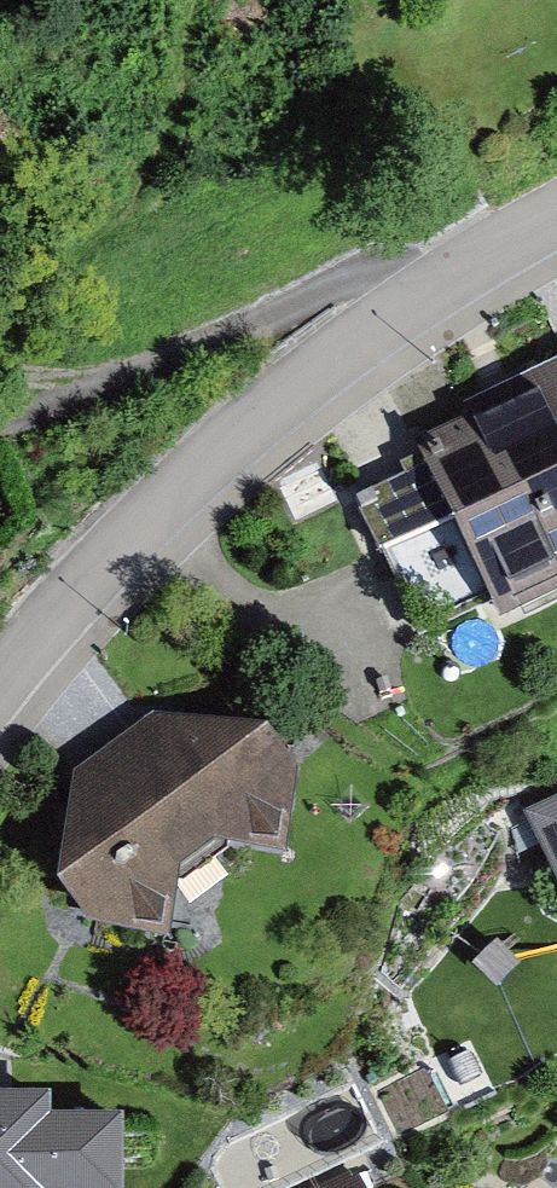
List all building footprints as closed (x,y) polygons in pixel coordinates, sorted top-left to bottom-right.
[(529,378),(556,437),(556,365),(529,378)] [(529,378),(462,410),(468,424),(414,449),(500,632),(556,605),(556,437),(529,378)] [(98,945),(180,945),(188,871),(227,849),(295,853),(313,779),(279,745),(161,709),(80,771),(67,916),(98,945)] [(527,821),(556,886),(556,807),(527,821)] [(0,1101),(0,1187),(126,1187),(125,1125),(60,1125),(60,1101),(0,1101)] [(349,1175),(320,1187),(355,1187),(349,1175)]
